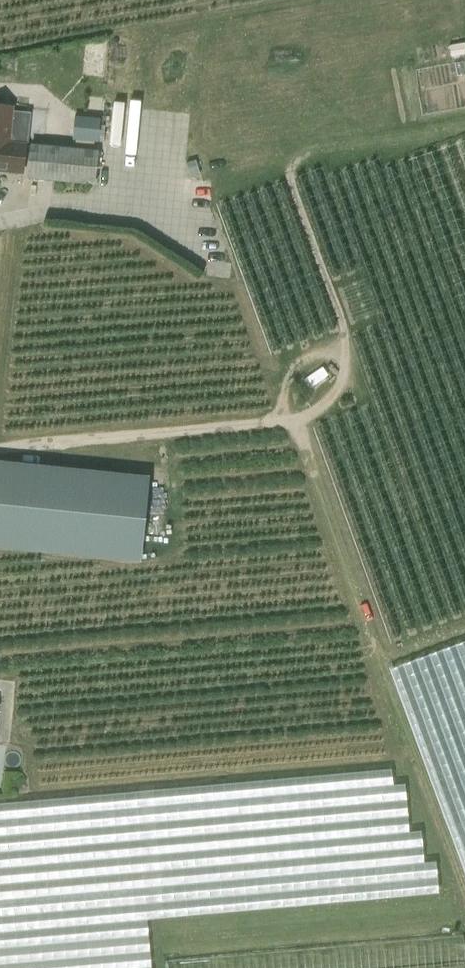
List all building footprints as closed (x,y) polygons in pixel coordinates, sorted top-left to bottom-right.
[(464,56),(464,45),(450,47),(451,58),(464,56)] [(175,164),(178,99),(116,96),(114,146),(129,146),(129,153),(147,154),(147,163),(175,164)] [(21,172),(24,145),(22,145),(24,128),(28,129),(29,113),(11,112),(11,108),(0,107),(0,170),(21,172)] [(100,120),(75,117),(73,140),(98,143),(100,120)] [(27,179),(94,186),(97,152),(31,145),(27,179)] [(186,163),(191,178),(200,175),(195,160),(186,163)] [(327,366),(307,377),(312,386),(332,376),(327,366)] [(138,561),(146,477),(0,463),(0,547),(138,561)] [(443,896),(440,859),(427,860),(425,830),(412,831),(408,783),(396,784),(395,770),(0,800),(0,930),(443,896)]
